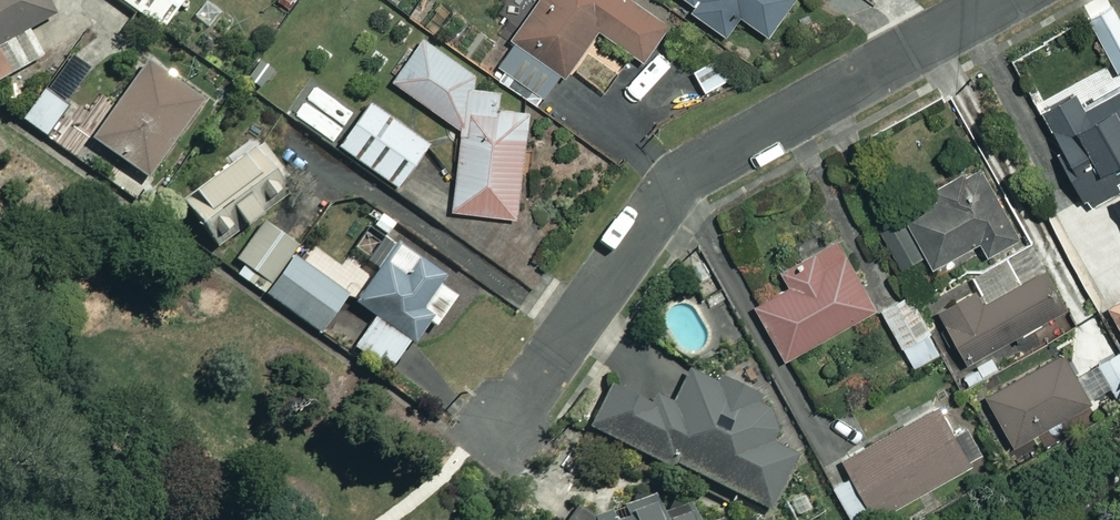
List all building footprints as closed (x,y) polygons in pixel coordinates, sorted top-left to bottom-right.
[(44,0),(0,0),(0,77),(42,54),(25,24),(50,11),(44,0)] [(160,29),(180,0),(120,0),(160,29)] [(562,73),(596,26),(643,60),(669,25),(634,0),(537,0),(510,38),(515,41),(498,66),(540,96),(558,71),(562,73)] [(694,3),(689,9),(724,34),(737,14),(766,34),(790,0),(689,0),(694,3)] [(457,123),(457,128),(427,147),(454,181),(453,211),(524,213),(528,109),(495,108),(496,85),(417,34),(388,78),(457,123)] [(594,47),(576,74),(606,94),(624,67),(594,47)] [(729,78),(717,54),(691,67),(702,91),(729,78)] [(198,97),(139,60),(89,139),(148,176),(198,97)] [(72,108),(43,87),(21,119),(50,139),(72,108)] [(1083,107),(1074,90),(1041,108),(1089,198),(1119,181),(1119,87),(1083,107)] [(425,144),(367,102),(335,145),(393,187),(425,144)] [(292,184),(257,138),(189,189),(200,203),(188,212),(212,244),(292,184)] [(922,255),(928,266),(978,239),(986,253),(1018,236),(979,163),(934,187),(939,196),(879,228),(900,267),(922,255)] [(264,293),(290,256),(301,242),(266,217),(235,260),(243,266),(236,276),(263,295),(264,293)] [(437,276),(366,226),(349,251),(374,269),(352,302),(373,317),(353,346),(387,370),(424,317),(432,323),(452,294),(434,281),(437,276)] [(874,306),(836,240),(782,271),(789,284),(753,304),(783,358),(874,306)] [(343,294),(349,298),(369,271),(346,254),(337,266),(313,249),(301,264),(343,294)] [(1019,282),(1004,253),(968,273),(975,286),(935,308),(964,361),(1062,307),(1041,270),(1019,282)] [(301,264),(290,256),(264,293),(317,330),(343,294),(301,264)] [(939,351),(907,293),(880,308),(912,366),(939,351)] [(1107,307),(1119,331),(1119,299),(1107,307)] [(1119,349),(1097,361),(1115,396),(1119,393),(1119,352),(1119,349)] [(1088,401),(1060,351),(983,394),(1011,444),(1088,401)] [(762,409),(766,400),(759,396),(768,377),(742,364),(732,383),(718,376),(714,384),(682,369),(675,382),(627,358),(592,428),(667,465),(670,458),(767,506),(793,454),(778,447),(790,423),(762,409)] [(865,506),(872,517),(904,500),(961,470),(970,465),(938,406),(839,459),(847,474),(830,483),(841,504),(847,515),(865,506)] [(690,509),(659,517),(657,508),(609,519),(693,519),(690,509)]
